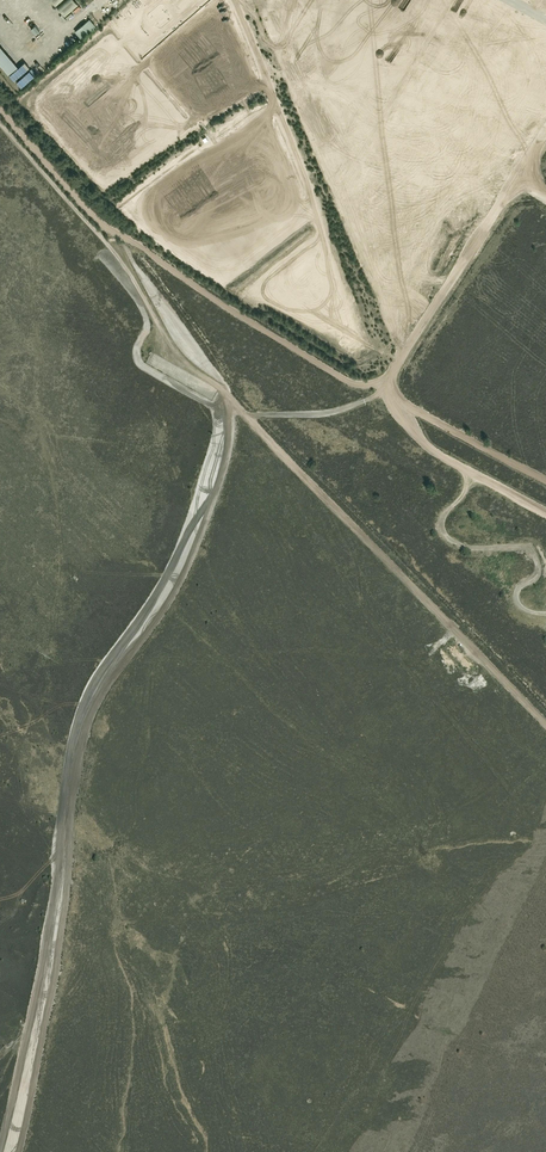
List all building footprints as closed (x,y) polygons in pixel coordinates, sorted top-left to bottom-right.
[(57,6),(56,6),(65,16),(78,5),(74,0),(63,0),(57,6)] [(89,20),(75,31),(81,38),(95,26),(89,20)]
